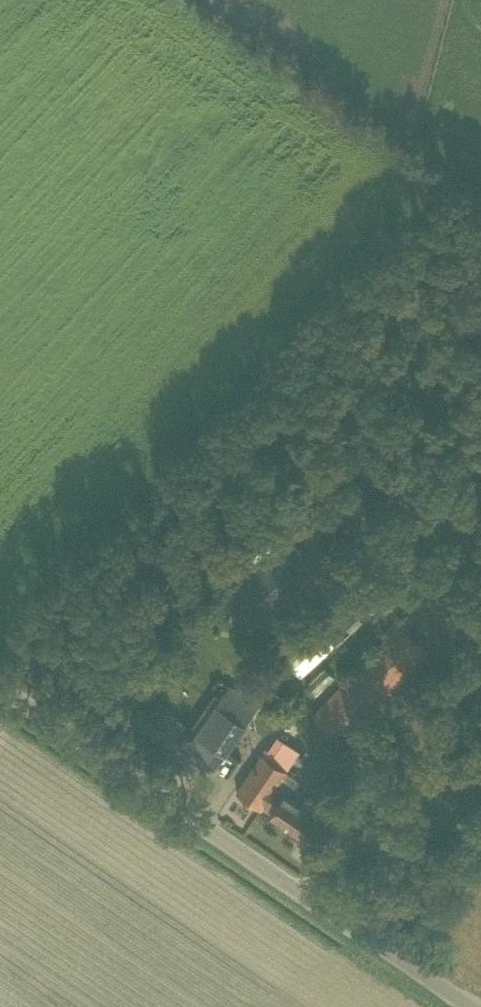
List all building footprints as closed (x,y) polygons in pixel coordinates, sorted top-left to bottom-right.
[(402,623),(316,715),(342,740),(429,648),(402,623)] [(196,733),(188,745),(185,751),(214,771),(226,753),(227,754),(248,724),(246,723),(260,703),(229,682),(195,732),(196,733)] [(263,807),(265,805),(282,780),(288,771),(287,770),(301,749),(279,734),(270,748),(268,747),(264,754),(238,790),(263,807)] [(272,813),(290,825),(302,833),(310,822),(325,832),(336,816),(308,796),(302,803),(290,795),(294,788),(282,780),(265,805),(273,811),(272,813)]
